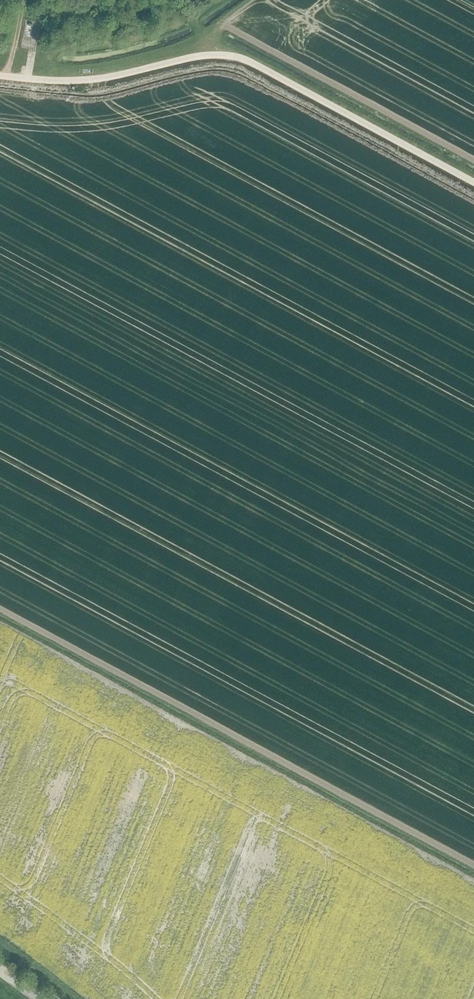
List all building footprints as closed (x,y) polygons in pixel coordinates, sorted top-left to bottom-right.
[(34,35),(35,26),(28,25),(27,34),(34,35)]
